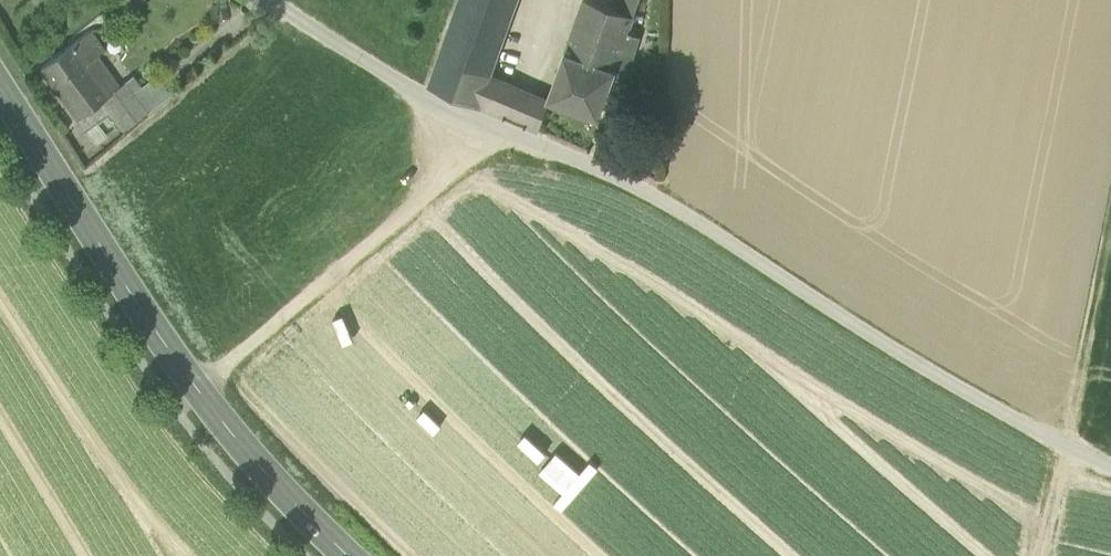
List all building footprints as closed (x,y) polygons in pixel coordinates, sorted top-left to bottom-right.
[(466,99),(478,71),(507,0),(445,0),(414,78),(466,99)] [(632,15),(610,5),(596,0),(573,0),(554,47),(621,73),(637,34),(626,30),(632,15)] [(638,0),(612,0),(610,5),(632,15),(638,0)] [(74,47),(87,64),(105,51),(92,34),(74,47)] [(100,110),(114,100),(101,83),(89,92),(75,73),(87,64),(74,47),(36,75),(76,129),(100,110)] [(553,101),(591,116),(600,92),(612,96),(621,73),(554,47),(535,94),(553,101)] [(101,83),(87,64),(75,73),(89,92),(101,83)] [(535,94),(478,71),(466,99),(542,129),(553,101),(535,94)] [(109,77),(101,83),(114,100),(122,94),(109,77)] [(100,110),(121,138),(149,113),(130,88),(122,94),(114,100),(100,110)]
